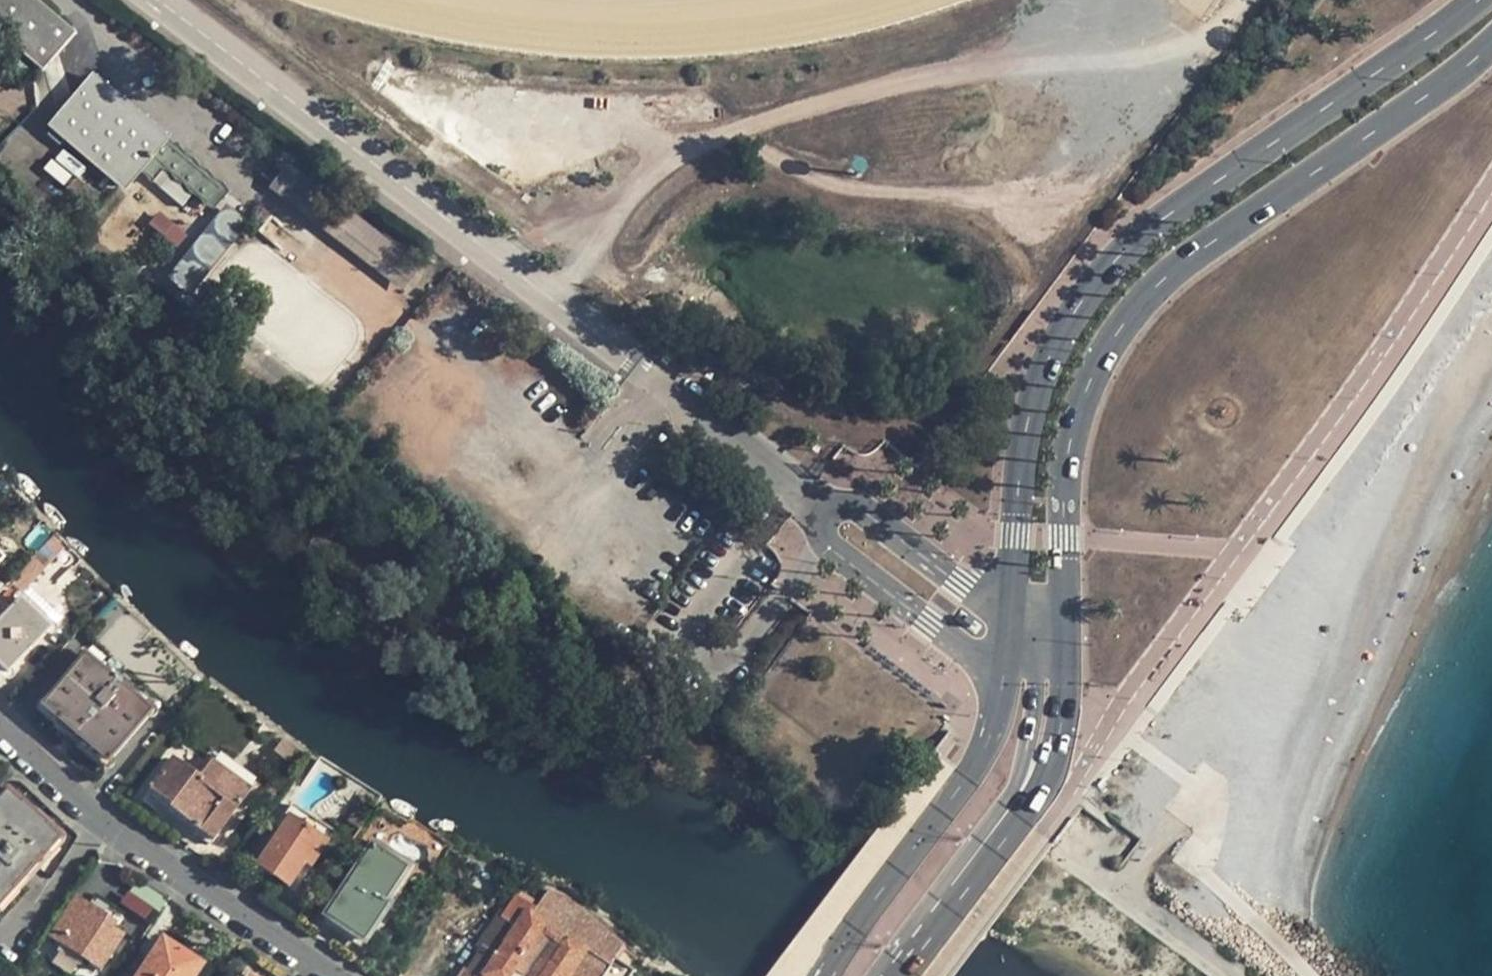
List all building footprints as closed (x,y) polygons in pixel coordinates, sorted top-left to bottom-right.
[(41,72),(73,34),(33,0),(0,0),(0,37),(41,72)] [(58,147),(65,139),(122,187),(137,170),(151,182),(162,173),(218,216),(233,192),(177,146),(175,141),(96,74),(46,136),(58,147)] [(293,165),(264,194),(409,298),(433,268),(293,165)] [(149,225),(180,244),(188,231),(157,211),(149,225)] [(0,491),(0,520),(2,523),(27,502),(10,483),(0,491)] [(65,549),(54,538),(10,583),(21,594),(34,581),(46,569),(65,549)] [(46,569),(34,581),(46,593),(58,581),(46,569)] [(9,672),(51,627),(20,599),(0,621),(0,664),(9,672)] [(44,707),(108,764),(152,713),(87,658),(44,707)] [(214,765),(251,792),(257,785),(213,753),(197,775),(202,779),(214,765)] [(170,809),(212,840),(251,792),(214,765),(202,779),(197,775),(175,759),(151,791),(171,807),(170,809)] [(171,807),(151,791),(143,802),(164,817),(167,813),(170,809),(171,807)] [(16,897),(14,895),(43,862),(46,864),(62,846),(49,833),(51,831),(25,807),(23,811),(9,798),(0,808),(0,914),(16,897)] [(212,840),(170,809),(167,813),(209,845),(212,840)] [(305,863),(321,839),(289,817),(257,866),(288,887),(305,863)] [(321,839),(305,863),(310,868),(327,843),(321,839)] [(325,916),(363,942),(364,943),(391,903),(388,901),(409,869),(373,844),(325,916)] [(391,903),(392,904),(416,868),(412,865),(409,869),(388,901),(391,903)] [(465,975),(629,975),(632,972),(616,961),(625,947),(565,897),(546,889),(516,934),(496,920),(477,947),(482,950),(465,975)] [(127,891),(120,902),(145,918),(152,908),(127,891)] [(78,900),(52,940),(64,948),(63,952),(51,960),(58,972),(64,975),(73,974),(74,961),(78,958),(103,975),(126,938),(115,931),(118,926),(78,900)] [(358,948),(363,942),(325,916),(321,922),(358,948)] [(207,970),(166,942),(143,975),(202,975),(207,970)]
